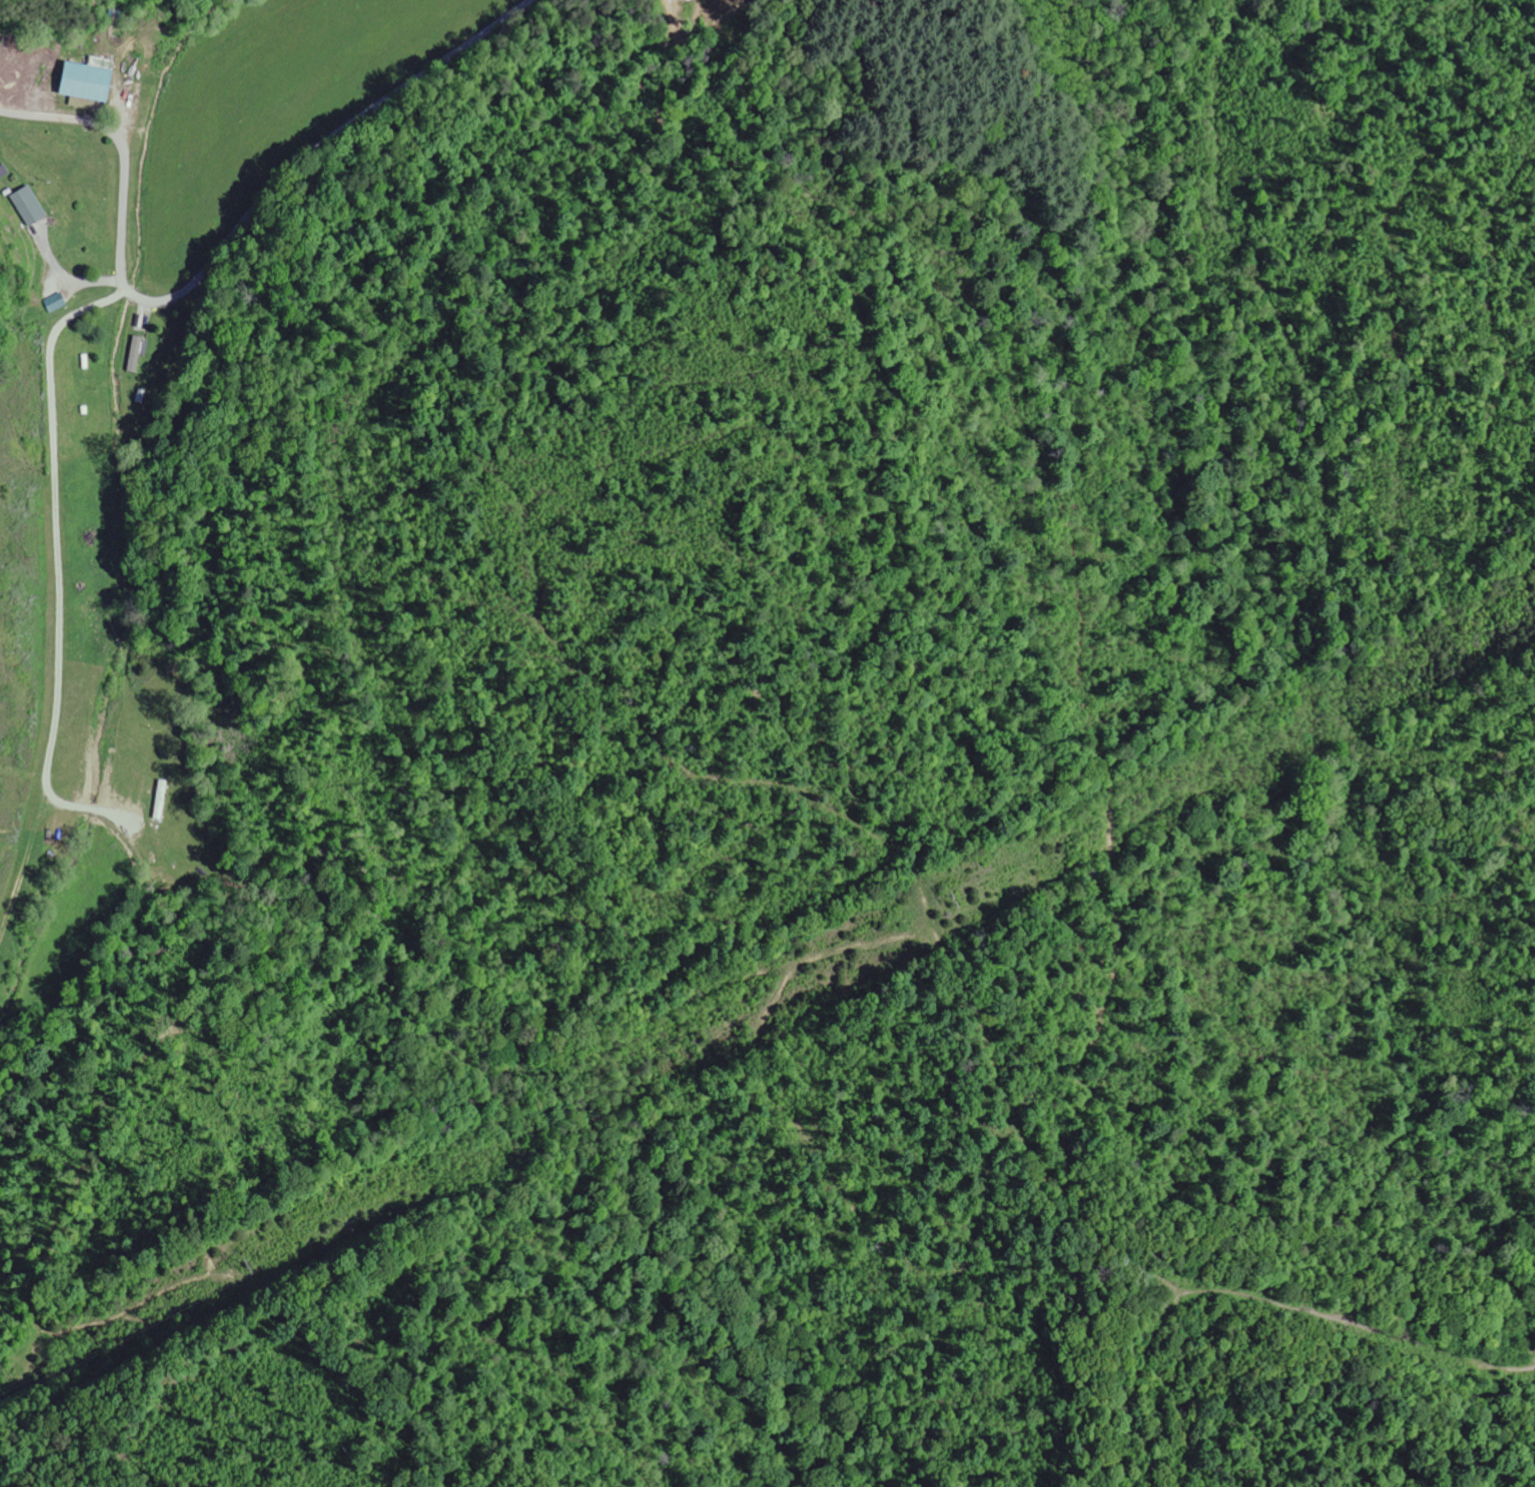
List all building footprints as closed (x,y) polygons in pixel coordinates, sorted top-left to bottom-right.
[(115,71),(67,63),(61,96),(109,104),(115,71)] [(70,107),(94,112),(96,103),(72,98),(70,107)] [(4,166),(0,169),(0,182),(10,175),(4,166)] [(12,198),(30,229),(49,217),(30,187),(12,198)] [(51,315),(68,307),(62,294),(44,302),(51,315)] [(145,340),(135,338),(128,373),(137,375),(145,340)]
